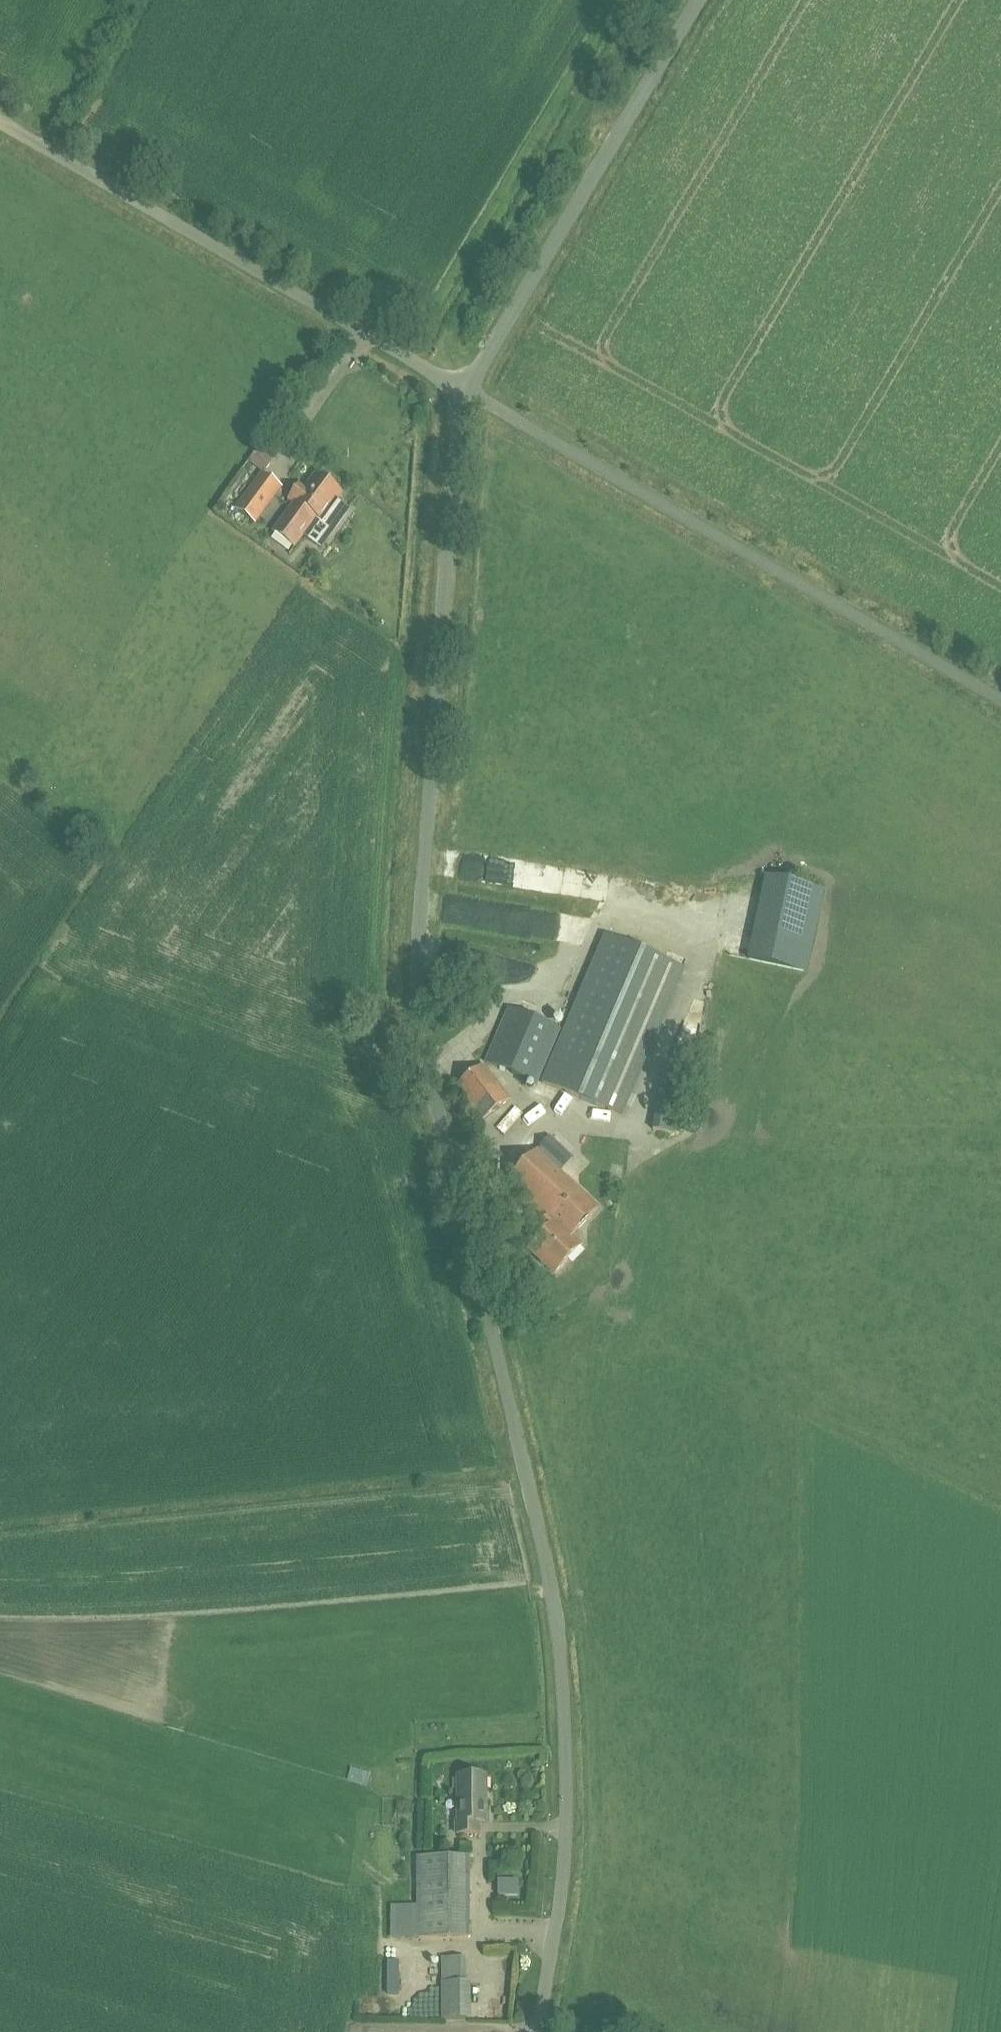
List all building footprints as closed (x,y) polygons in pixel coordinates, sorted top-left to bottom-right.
[(235,509),(257,525),(284,487),(262,472),(235,509)] [(334,511),(331,509),(342,494),(316,475),(306,489),(301,485),(290,500),(295,504),(274,533),(294,548),(316,518),(321,522),(323,520),(326,522),(331,522),(335,516),(334,511)] [(541,1083),(600,1108),(620,1117),(683,966),(605,934),(541,1083)] [(551,1025),(509,1008),(500,1005),(478,1058),(528,1081),(551,1025)] [(510,1101),(483,1065),(455,1087),(482,1122),(510,1101)] [(686,1069),(664,1065),(652,1129),(674,1133),(686,1069)] [(556,1221),(572,1236),(598,1209),(566,1178),(569,1175),(562,1169),(572,1158),(550,1137),(505,1186),(543,1223),(546,1220),(552,1225),(556,1221)] [(556,1221),(552,1225),(529,1250),(554,1274),(581,1246),(572,1236),(556,1221)] [(358,1765),(353,1780),(374,1787),(379,1772),(358,1765)] [(479,1821),(486,1821),(486,1776),(458,1776),(458,1821),(457,1821),(457,1834),(479,1834),(479,1821)] [(468,1938),(468,1857),(419,1857),(419,1905),(391,1905),(391,1938),(468,1938)] [(466,1974),(464,1955),(449,1956),(450,1975),(466,1974)] [(449,1978),(449,2017),(477,2017),(477,1978),(449,1978)]
